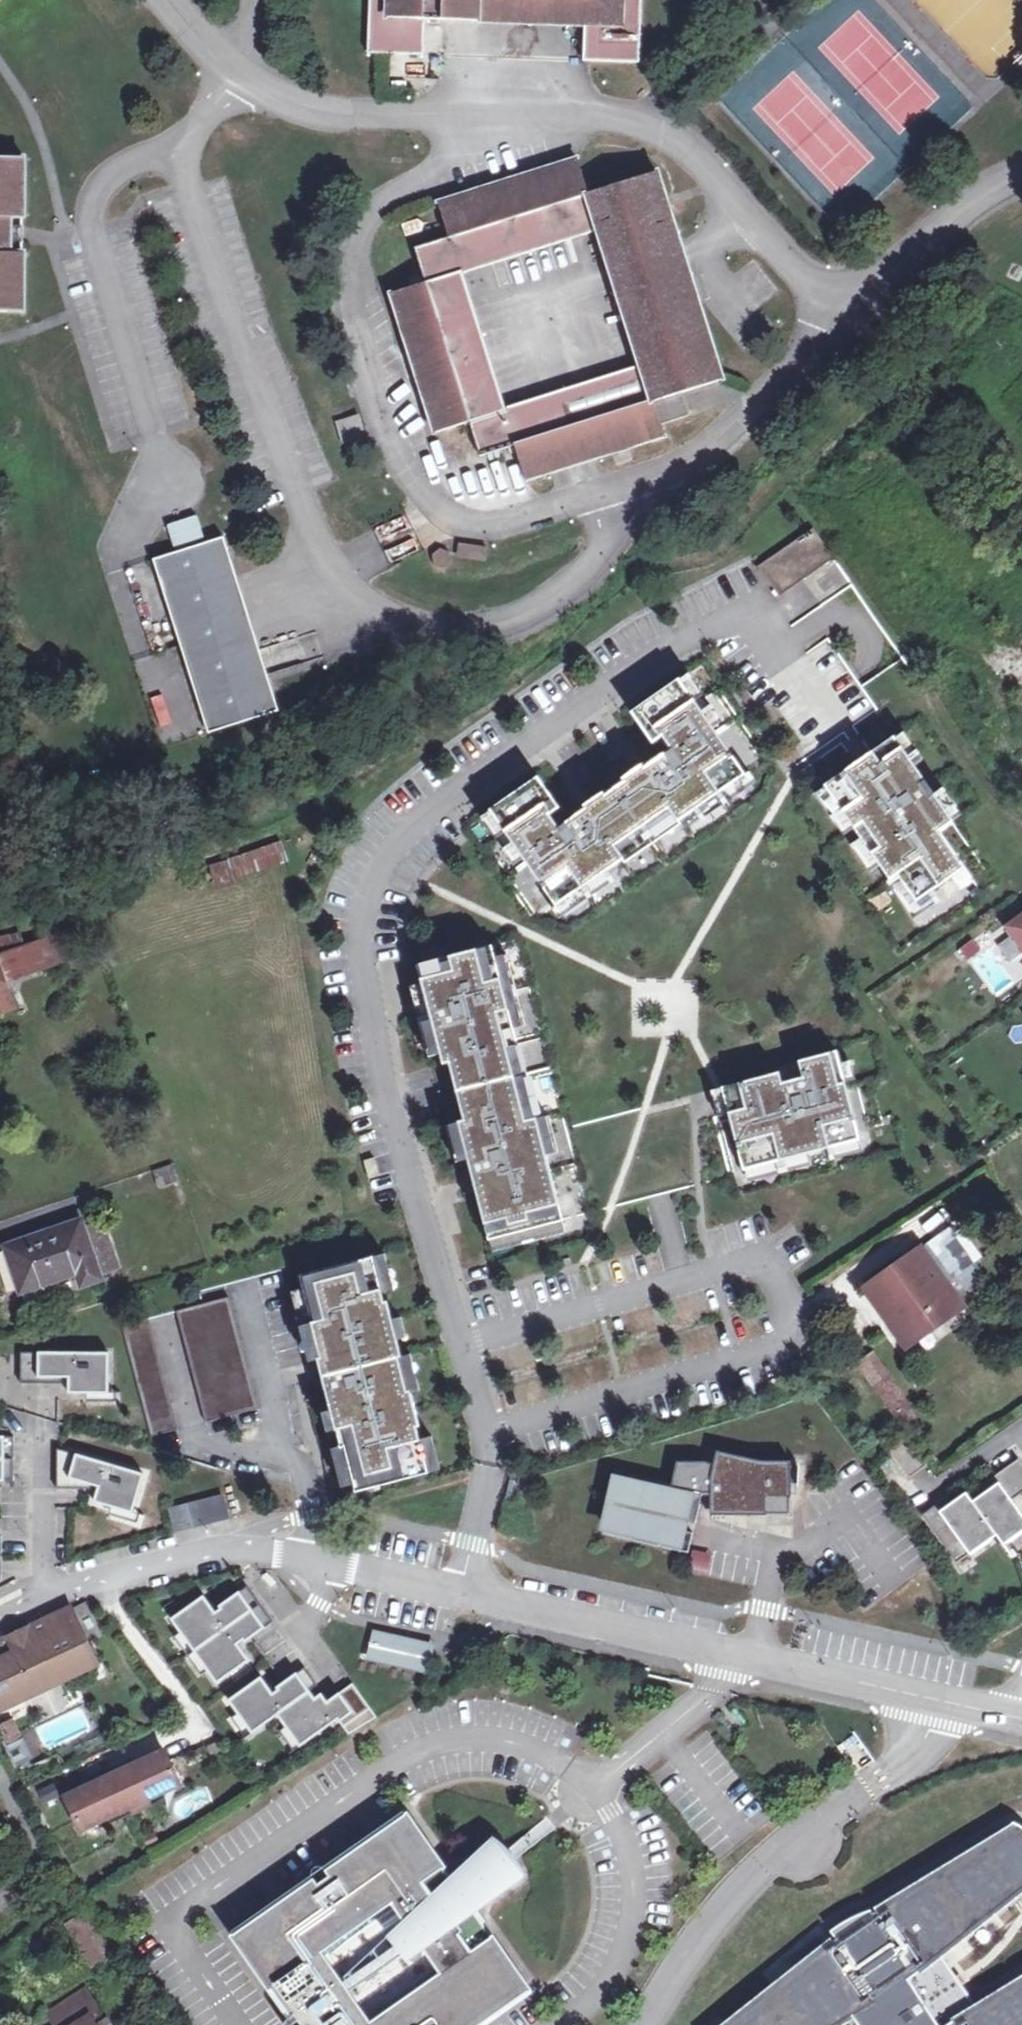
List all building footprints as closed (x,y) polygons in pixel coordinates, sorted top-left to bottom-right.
[(370,56),(425,57),(426,20),(443,21),(444,3),(479,4),(478,22),(550,24),(550,11),(585,12),(585,26),(585,62),(641,63),(642,0),(371,0),(370,56)] [(444,3),(443,21),(478,22),(479,4),(444,3)] [(550,11),(550,24),(585,26),(585,12),(550,11)] [(441,52),(441,27),(428,27),(428,52),(441,52)] [(689,267),(681,242),(673,245),(670,238),(679,235),(659,170),(590,192),(580,159),(524,177),(528,189),(514,194),(510,181),(439,204),(449,238),(416,248),(427,283),(393,295),(438,433),(471,422),(482,456),(516,446),(527,481),(555,472),(552,464),(559,462),(562,470),(585,462),(583,454),(591,451),(593,460),(666,436),(656,403),(725,380),(692,275),(683,278),(680,269),(689,267)] [(26,315),(25,256),(11,256),(12,220),(25,220),(25,161),(0,161),(0,315),(26,315)] [(524,177),(510,181),(514,194),(528,189),(524,177)] [(681,242),(679,235),(670,238),(673,245),(681,242)] [(692,275),(689,267),(680,269),(683,278),(692,275)] [(358,414),(338,421),(346,441),(365,434),(358,414)] [(583,454),(585,462),(593,460),(591,451),(583,454)] [(552,464),(555,472),(562,470),(559,462),(552,464)] [(500,469),(482,476),(490,495),(508,488),(500,469)] [(778,598),(833,560),(812,529),(757,567),(778,598)] [(226,538),(155,561),(212,736),(283,712),(226,538)] [(443,547),(437,540),(428,543),(426,551),(432,559),(441,557),(443,547)] [(457,560),(486,562),(487,547),(459,545),(457,560)] [(489,812),(489,814),(480,820),(495,841),(504,835),(511,844),(502,851),(513,867),(522,861),(555,908),(552,911),(559,921),(614,882),(607,873),(623,862),(625,865),(680,826),(678,823),(694,812),(701,822),(756,783),(749,773),(744,776),(712,729),(721,723),(709,706),(700,713),(693,703),(702,696),(688,675),(679,681),(678,680),(630,714),(652,746),(661,739),(670,751),(632,777),(630,775),(593,800),(595,803),(557,829),(548,817),(558,810),(536,779),(489,812)] [(903,733),(893,740),(909,762),(918,755),(903,733)] [(916,903),(932,891),(963,870),(937,833),(951,823),(951,822),(932,796),(909,762),(893,740),(893,739),(871,755),(873,758),(858,769),(855,766),(824,787),(825,788),(854,829),(861,839),(872,855),(879,850),(916,903)] [(854,829),(825,788),(814,795),(843,837),(854,829)] [(932,796),(951,822),(961,816),(942,789),(932,796)] [(872,855),(861,839),(850,847),(869,874),(879,867),(890,881),(887,884),(913,921),(939,902),(932,891),(916,903),(879,850),(872,855)] [(237,877),(286,861),(281,844),(231,861),(237,877)] [(1009,927),(1021,945),(1021,918),(1009,927)] [(56,936),(64,962),(82,956),(73,931),(56,936)] [(56,936),(11,951),(7,938),(0,940),(0,986),(8,984),(7,979),(19,974),(21,978),(64,962),(56,936)] [(974,939),(962,948),(969,958),(981,949),(974,939)] [(469,1161),(473,1177),(476,1190),(490,1241),(493,1254),(566,1235),(563,1222),(546,1158),(558,1154),(549,1118),(539,1120),(519,1046),(517,1046),(513,1031),(525,1028),(506,956),(494,959),(491,948),(417,967),(422,985),(410,988),(428,1059),(441,1056),(443,1066),(450,1064),(465,1123),(459,1124),(446,1128),(456,1164),(469,1161)] [(715,1108),(727,1105),(744,1171),(745,1171),(748,1183),(811,1167),(808,1154),(827,1149),(830,1161),(862,1153),(859,1141),(844,1084),(855,1081),(850,1062),(839,1065),(836,1053),(799,1063),(804,1080),(781,1085),(778,1074),(723,1089),(711,1092),(715,1108)] [(101,1225),(85,1230),(82,1223),(7,1247),(21,1293),(78,1275),(82,1287),(102,1281),(101,1277),(117,1272),(101,1225)] [(927,1237),(956,1294),(980,1282),(951,1225),(927,1237)] [(963,1308),(920,1248),(866,1288),(908,1346),(963,1308)] [(386,1256),(374,1259),(383,1295),(396,1292),(386,1256)] [(304,1291),(292,1294),(310,1364),(319,1362),(342,1449),(333,1451),(343,1489),(355,1487),(357,1494),(430,1476),(430,1475),(421,1442),(418,1429),(421,1429),(412,1395),(421,1392),(411,1355),(402,1358),(388,1304),(386,1304),(383,1295),(374,1259),(301,1278),(304,1291)] [(207,1425),(260,1411),(230,1299),(178,1313),(207,1425)] [(153,1439),(180,1432),(150,1320),(123,1327),(153,1439)] [(70,1380),(70,1395),(87,1395),(110,1395),(110,1355),(22,1354),(22,1385),(63,1385),(63,1379),(70,1380)] [(880,1392),(894,1381),(876,1356),(861,1366),(880,1392)] [(87,1395),(87,1403),(117,1403),(117,1395),(110,1395),(87,1395)] [(421,1442),(430,1475),(441,1472),(433,1438),(421,1442)] [(907,1438),(890,1451),(910,1478),(927,1465),(907,1438)] [(15,1483),(15,1439),(0,1439),(0,1483),(15,1483)] [(112,1508),(134,1515),(145,1476),(58,1451),(58,1491),(92,1491),(93,1487),(99,1489),(95,1504),(112,1508)] [(673,1487),(675,1487),(687,1490),(703,1494),(714,1494),(715,1514),(735,1514),(792,1516),(792,1462),(770,1462),(770,1464),(717,1452),(715,1466),(707,1464),(678,1464),(673,1487)] [(921,1516),(956,1564),(996,1535),(1004,1545),(1021,1532),(1021,1465),(1018,1459),(993,1477),(997,1483),(972,1501),(966,1493),(940,1511),(936,1505),(921,1516)] [(618,1481),(607,1530),(636,1537),(635,1542),(660,1548),(663,1536),(667,1537),(664,1549),(690,1555),(694,1535),(682,1532),(684,1524),(697,1527),(703,1494),(687,1490),(675,1487),(672,1493),(673,1487),(649,1481),(647,1487),(618,1481)] [(170,1512),(176,1534),(229,1520),(223,1499),(188,1507),(170,1512)] [(112,1508),(110,1517),(138,1525),(141,1517),(134,1515),(112,1508)] [(693,1549),(686,1568),(705,1574),(711,1555),(693,1549)] [(209,1672),(218,1686),(251,1662),(239,1646),(244,1642),(246,1644),(274,1625),(261,1606),(248,1588),(220,1608),(222,1610),(216,1614),(205,1598),(172,1621),(181,1634),(195,1653),(209,1672)] [(72,1610),(32,1629),(58,1684),(98,1665),(72,1610)] [(32,1629),(8,1640),(35,1696),(58,1684),(32,1629)] [(407,1636),(374,1629),(369,1650),(402,1657),(407,1636)] [(494,1633),(479,1642),(484,1650),(499,1642),(494,1633)] [(188,1658),(195,1653),(181,1634),(175,1639),(188,1658)] [(437,1644),(407,1636),(402,1657),(369,1650),(367,1659),(430,1674),(437,1644)] [(8,1640),(0,1644),(0,1698),(3,1696),(8,1708),(35,1696),(8,1640)] [(202,1677),(209,1672),(195,1653),(188,1658),(202,1677)] [(310,1691),(318,1686),(305,1668),(277,1688),(279,1690),(273,1694),(261,1678),(229,1701),(238,1714),(252,1733),(277,1715),(310,1691)] [(310,1691),(277,1715),(286,1726),(300,1746),(338,1719),(349,1734),(377,1718),(353,1684),(321,1707),(310,1691)] [(245,1738),(252,1733),(238,1714),(232,1719),(245,1738)] [(2,1725),(14,1768),(31,1763),(20,1720),(2,1725)] [(300,1746),(286,1726),(279,1731),(293,1751),(300,1746)] [(165,1753),(132,1768),(135,1776),(103,1791),(100,1783),(66,1799),(82,1832),(114,1817),(116,1823),(151,1807),(149,1801),(181,1786),(165,1753)] [(135,1776),(132,1768),(100,1783),(103,1791),(135,1776)] [(826,1921),(831,1930),(710,2024),(819,2024),(847,2007),(860,2024),(1021,2024),(1021,1964),(976,1994),(965,1978),(938,1941),(1021,1873),(1021,1818),(1009,1810),(868,1902),(864,1896),(853,1903),(826,1921)] [(317,1894),(309,1882),(229,1937),(284,2017),(296,2009),(307,2024),(488,2024),(533,1992),(479,1914),(477,1916),(472,1909),(523,1878),(519,1870),(514,1863),(509,1856),(503,1851),(495,1844),(453,1884),(450,1879),(453,1877),(409,1813),(329,1868),(337,1880),(317,1894)] [(309,1882),(317,1894),(337,1880),(329,1868),(325,1871),(323,1870),(322,1869),(319,1868),(317,1869),(315,1870),(313,1871),(312,1873),(312,1875),(312,1878),(313,1879),(309,1882)] [(93,1966),(111,1955),(88,1916),(70,1927),(93,1966)] [(92,2020),(101,2014),(86,1991),(49,2015),(55,2024),(95,2024),(92,2020)] [(296,2009),(284,2017),(287,2021),(287,2022),(285,2023),(285,2024),(307,2024),(296,2009)]
